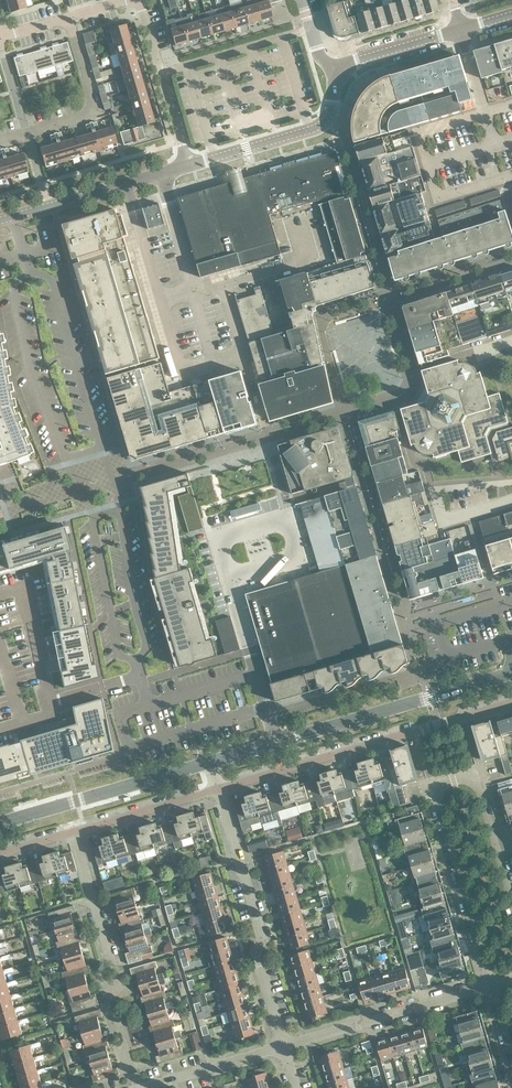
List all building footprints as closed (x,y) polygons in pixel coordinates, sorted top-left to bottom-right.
[(10,13),(27,8),(24,0),(8,0),(6,1),(10,13)] [(175,0),(167,0),(170,9),(177,7),(175,0)] [(248,25),(260,21),(253,0),(246,0),(248,7),(243,8),(248,25)] [(261,0),(253,0),(260,21),(272,17),(268,5),(267,1),(262,3),(261,0)] [(330,16),(335,32),(336,35),(339,37),(342,38),(345,38),(359,34),(359,35),(360,34),(350,0),(326,7),(327,8),(330,16)] [(394,4),(383,7),(389,26),(402,22),(396,4),(399,3),(398,0),(392,0),(394,4)] [(399,3),(396,4),(402,22),(414,18),(409,0),(399,3)] [(414,18),(427,15),(423,0),(409,0),(414,18)] [(427,15),(440,11),(437,0),(423,0),(427,15)] [(229,5),(231,12),(236,28),(248,25),(243,8),(241,1),(229,5)] [(363,33),(376,30),(371,11),(373,10),(372,5),(366,6),(356,9),(358,15),(363,33)] [(383,7),(373,10),(371,11),(376,30),(389,26),(383,7)] [(219,15),(224,32),(236,28),(231,12),(219,15)] [(195,23),(200,39),(212,35),(207,19),(205,13),(198,15),(200,21),(195,23)] [(207,19),(212,35),(224,32),(219,15),(207,19)] [(181,19),(187,42),(200,39),(195,23),(191,23),(189,16),(181,19)] [(175,21),(177,28),(170,30),(175,46),(187,42),(181,19),(175,21)] [(113,42),(129,38),(125,25),(109,30),(113,42)] [(116,55),(133,50),(129,38),(113,42),(116,55)] [(511,68),(511,40),(511,41),(495,45),(502,71),(511,68)] [(67,42),(49,48),(55,67),(73,61),(67,42)] [(492,46),(483,49),(474,51),(482,79),(503,73),(502,71),(495,45),(493,46),(493,45),(491,45),(492,46)] [(37,72),(55,67),(49,48),(31,53),(37,72)] [(120,67),(136,62),(133,50),(116,55),(120,67)] [(19,77),(37,72),(31,53),(13,58),(19,77)] [(352,125),(352,131),(353,137),(354,142),(355,143),(366,140),(430,121),(462,112),(460,104),(457,93),(424,103),(422,96),(457,86),(468,83),(467,79),(460,55),(401,73),(391,76),(390,76),(385,78),(380,81),(375,84),(370,88),(366,91),(362,97),(359,102),(356,107),(354,113),(353,119),(352,125)] [(136,62),(120,67),(123,79),(140,74),(136,62)] [(140,74),(123,79),(127,91),(143,86),(140,74)] [(143,86),(127,91),(131,103),(147,98),(143,86)] [(469,88),(457,92),(460,104),(473,100),(469,88)] [(147,98),(131,103),(134,115),(151,110),(147,98)] [(475,108),(473,100),(460,104),(462,112),(475,108)] [(151,110),(134,115),(138,127),(141,126),(154,123),(151,110)] [(124,146),(142,140),(141,135),(144,134),(141,126),(138,127),(120,133),(124,146)] [(93,133),(99,152),(117,146),(112,128),(93,133)] [(81,157),(99,152),(93,133),(76,138),(81,157)] [(391,135),(356,146),(358,155),(360,162),(365,160),(396,151),(391,135)] [(76,138),(58,143),(63,162),(81,157),(76,138)] [(45,168),(63,162),(58,143),(40,149),(45,168)] [(396,151),(365,160),(360,162),(369,192),(422,176),(413,146),(396,151)] [(10,178),(28,173),(23,154),(5,159),(10,178)] [(10,178),(5,159),(0,160),(0,181),(10,178)] [(334,162),(329,159),(325,161),(325,160),(324,160),(324,161),(259,180),(270,215),(283,211),(344,194),(343,192),(343,193),(339,181),(340,180),(339,179),(336,167),(336,166),(335,166),(334,162)] [(369,192),(373,207),(412,196),(412,195),(421,193),(426,191),(422,176),(369,192)] [(179,198),(178,198),(178,199),(182,211),(182,213),(186,225),(198,265),(202,278),(209,276),(228,270),(237,268),(281,255),(277,242),(273,227),(272,223),(271,220),(271,219),(270,215),(259,180),(246,184),(245,184),(233,188),(232,184),(232,182),(231,183),(230,183),(219,186),(217,187),(206,190),(204,191),(192,194),(191,195),(179,198)] [(412,196),(373,207),(382,235),(429,221),(421,193),(412,195),(412,196)] [(347,199),(347,197),(320,205),(337,264),(364,256),(363,253),(366,252),(360,233),(358,232),(359,229),(358,225),(356,224),(357,222),(350,198),(347,199)] [(462,260),(511,244),(511,231),(502,200),(438,220),(443,237),(450,258),(451,263),(462,260)] [(160,204),(143,209),(149,230),(166,225),(160,204)] [(128,236),(126,229),(122,215),(118,216),(116,210),(69,224),(63,225),(73,260),(79,258),(81,264),(75,266),(83,292),(84,292),(88,306),(87,307),(95,333),(96,333),(100,347),(99,347),(107,374),(160,359),(124,237),(128,236)] [(429,221),(382,235),(388,257),(393,255),(393,254),(393,253),(435,240),(429,221)] [(441,261),(443,266),(451,263),(450,258),(443,237),(435,240),(441,261)] [(395,281),(422,273),(443,266),(441,261),(435,240),(393,253),(393,254),(393,255),(388,257),(395,281)] [(368,260),(367,261),(366,255),(364,256),(337,264),(308,272),(308,273),(318,306),(375,288),(374,283),(375,282),(374,279),(373,272),(371,266),(368,260)] [(511,309),(511,272),(501,275),(511,309)] [(292,319),(295,329),(315,324),(313,315),(318,306),(308,273),(281,281),(289,310),(294,309),(296,312),(290,314),(291,319),(292,319)] [(493,278),(493,277),(482,281),(472,285),(488,337),(511,330),(511,309),(501,275),(493,278)] [(271,310),(277,308),(269,282),(262,284),(271,310)] [(447,293),(454,316),(457,324),(456,324),(463,345),(488,337),(472,285),(447,293)] [(256,295),(237,300),(249,343),(274,335),(268,314),(265,315),(263,308),(266,307),(261,291),(256,292),(256,295)] [(404,311),(409,329),(454,316),(447,293),(407,305),(407,306),(405,311),(404,311)] [(457,324),(454,316),(409,329),(416,352),(416,353),(420,365),(450,356),(448,350),(463,345),(456,324),(457,324)] [(295,329),(274,335),(249,343),(261,382),(318,365),(324,363),(320,347),(321,345),(319,343),(315,324),(295,329)] [(6,464),(30,455),(30,454),(30,453),(28,454),(26,446),(27,446),(27,445),(24,438),(22,438),(20,431),(21,430),(21,429),(18,423),(18,422),(16,423),(14,415),(15,415),(15,414),(12,408),(12,407),(11,408),(9,400),(11,400),(11,399),(10,393),(9,392),(8,392),(7,384),(8,384),(8,383),(7,376),(6,376),(5,376),(4,368),(5,368),(5,367),(4,360),(2,351),(1,344),(0,340),(0,466),(6,464)] [(509,428),(508,424),(508,423),(500,393),(488,397),(481,373),(477,374),(477,372),(475,370),(474,369),(473,367),(471,366),(468,364),(466,363),(464,363),(462,363),(460,363),(459,364),(458,361),(459,361),(459,360),(422,371),(429,395),(425,402),(401,409),(412,446),(413,446),(412,445),(415,444),(415,447),(416,448),(417,449),(418,451),(419,452),(420,453),(421,454),(423,454),(424,455),(425,455),(427,456),(428,456),(430,456),(431,455),(434,455),(434,457),(433,457),(434,458),(436,458),(436,459),(447,456),(447,455),(458,451),(462,463),(492,454),(494,462),(499,460),(499,461),(511,457),(511,428),(509,428)] [(108,378),(132,461),(209,439),(209,438),(207,434),(193,386),(170,393),(161,363),(108,378)] [(272,420),(296,413),(332,402),(324,363),(318,365),(261,382),(272,420)] [(241,371),(210,381),(224,429),(225,433),(224,434),(243,429),(257,424),(256,420),(255,420),(254,420),(249,403),(248,398),(249,397),(246,387),(241,371)] [(207,434),(209,438),(225,433),(224,429),(210,381),(193,386),(207,434)] [(385,421),(381,419),(367,423),(364,428),(370,446),(398,438),(402,437),(395,412),(392,413),(389,414),(385,421)] [(292,494),(316,487),(343,479),(338,462),(340,462),(347,487),(356,485),(341,435),(333,437),(337,453),(335,454),(329,431),(278,446),(292,494)] [(398,438),(370,446),(366,447),(372,466),(403,457),(398,438)] [(372,466),(377,483),(408,474),(403,457),(372,466)] [(148,489),(142,491),(145,500),(146,500),(148,506),(144,507),(146,516),(148,516),(150,522),(146,523),(149,532),(151,531),(152,537),(148,539),(151,548),(153,547),(155,553),(151,554),(154,564),(155,563),(157,569),(153,570),(155,578),(180,570),(169,493),(171,492),(187,487),(189,493),(178,497),(186,525),(183,526),(186,537),(200,533),(197,523),(202,521),(188,474),(147,486),(148,489)] [(429,505),(422,481),(411,485),(408,474),(377,483),(380,490),(382,497),(383,504),(411,496),(421,493),(424,501),(425,506),(429,505)] [(346,490),(345,490),(302,503),(306,519),(355,504),(354,499),(350,500),(347,490),(346,490)] [(411,496),(383,504),(383,506),(389,526),(417,517),(413,504),(416,504),(424,501),(421,493),(411,496)] [(355,504),(306,519),(314,544),(363,530),(355,504)] [(509,531),(504,515),(479,522),(494,572),(493,572),(494,575),(511,570),(511,541),(509,531)] [(395,547),(437,534),(434,522),(419,526),(417,517),(389,526),(395,547)] [(0,546),(0,572),(44,559),(45,562),(59,631),(83,626),(77,594),(70,562),(69,562),(66,552),(70,551),(63,527),(0,546)] [(317,557),(366,542),(363,530),(314,544),(317,557)] [(400,562),(403,571),(434,562),(429,545),(424,546),(423,543),(439,538),(437,534),(395,547),(398,556),(400,556),(402,561),(400,562)] [(434,562),(403,571),(402,571),(411,600),(422,596),(426,595),(427,595),(427,594),(432,593),(440,591),(442,590),(444,589),(444,590),(464,584),(455,555),(450,539),(440,542),(429,545),(434,562)] [(324,571),(363,560),(363,558),(370,555),(366,542),(317,557),(320,565),(322,564),(324,571)] [(475,550),(455,555),(464,584),(484,578),(475,550)] [(264,589),(246,594),(272,683),(314,671),(320,669),(320,670),(361,658),(383,651),(393,648),(392,645),(389,634),(388,633),(398,630),(394,616),(382,575),(372,578),(367,559),(363,560),(324,571),(311,575),(303,577),(294,580),(264,589)] [(311,575),(324,571),(322,564),(320,565),(309,568),(311,575)] [(155,578),(154,578),(155,581),(156,585),(159,584),(161,593),(159,594),(159,596),(160,596),(161,601),(163,600),(166,609),(163,610),(164,611),(165,611),(167,618),(166,618),(167,621),(168,625),(170,625),(173,633),(170,634),(171,637),(173,641),(175,640),(178,649),(175,650),(176,652),(177,657),(180,656),(182,665),(180,666),(180,667),(189,665),(189,666),(194,664),(194,663),(217,656),(212,639),(207,641),(190,583),(193,582),(189,568),(180,570),(155,578)] [(230,617),(216,621),(225,654),(240,650),(230,617)] [(59,631),(58,631),(65,670),(59,672),(63,688),(98,678),(95,664),(91,665),(83,626),(59,631)] [(393,648),(383,651),(388,669),(391,668),(392,673),(393,674),(394,674),(396,673),(398,672),(399,671),(400,670),(403,667),(404,666),(405,665),(406,665),(407,664),(409,664),(410,663),(409,663),(408,661),(403,645),(393,648)] [(388,669),(383,651),(361,658),(366,676),(369,675),(370,680),(370,681),(372,681),(374,680),(376,679),(376,678),(377,678),(378,677),(380,674),(381,673),(383,672),(384,671),(385,671),(386,670),(388,670),(388,669)] [(366,676),(361,658),(320,670),(320,669),(314,671),(319,689),(324,688),(326,693),(326,694),(327,694),(329,693),(330,693),(332,691),(334,690),(336,687),(337,686),(338,685),(340,684),(341,684),(342,683),(344,683),(343,682),(347,681),(348,687),(349,687),(351,687),(353,686),(353,685),(355,684),(356,683),(359,680),(360,679),(361,679),(362,678),(363,677),(364,677),(366,676)] [(276,702),(319,689),(314,671),(272,683),(272,684),(271,684),(276,702)] [(75,724),(19,741),(20,742),(29,775),(29,776),(75,762),(112,751),(106,721),(102,698),(101,699),(72,707),(75,724)] [(498,722),(499,725),(502,737),(511,734),(511,718),(498,722)] [(502,737),(499,725),(492,727),(490,721),(490,722),(485,724),(485,723),(475,726),(479,738),(483,750),(486,757),(487,759),(485,760),(486,762),(487,762),(487,761),(500,757),(506,775),(511,773),(511,771),(502,737)] [(29,776),(29,775),(20,742),(0,747),(0,784),(29,776)] [(386,758),(386,759),(392,778),(395,790),(400,806),(407,804),(402,786),(415,782),(417,782),(416,780),(414,780),(405,746),(396,749),(396,750),(391,751),(391,750),(390,750),(392,756),(386,758)] [(371,780),(372,784),(373,787),(385,784),(387,792),(395,790),(392,778),(386,759),(386,762),(376,765),(374,759),(366,761),(371,780)] [(354,790),(372,784),(371,780),(366,761),(357,763),(359,770),(349,773),(354,790)] [(336,770),(328,772),(335,795),(354,790),(349,773),(338,776),(336,770)] [(335,795),(328,772),(320,774),(322,781),(311,784),(316,801),(318,808),(329,805),(327,797),(335,795)] [(297,806),(316,801),(311,784),(301,787),(299,781),(290,783),(297,806)] [(284,792),(274,795),(278,812),(297,806),(290,783),(282,786),(284,792)] [(511,803),(511,786),(498,790),(500,797),(502,796),(505,805),(511,803)] [(261,822),(262,825),(278,820),(276,812),(278,812),(274,795),(263,798),(261,792),(253,794),(260,817),(261,822)] [(261,822),(260,817),(253,794),(245,797),(247,803),(236,806),(243,830),(252,827),(252,825),(261,822)] [(194,812),(185,814),(192,837),(204,834),(206,841),(214,839),(207,815),(196,818),(194,812)] [(400,826),(403,835),(424,829),(421,820),(424,819),(422,812),(395,820),(397,827),(400,826)] [(173,843),(192,837),(185,814),(177,816),(179,823),(169,826),(173,843)] [(341,819),(334,821),(336,828),(344,826),(341,819)] [(169,826),(168,826),(158,829),(156,823),(148,825),(155,848),(173,843),(169,826)] [(324,831),(322,824),(315,826),(317,833),(324,831)] [(142,834),(131,837),(136,854),(155,848),(148,825),(140,827),(142,834)] [(290,841),(302,838),(299,828),(287,831),(290,841)] [(424,829),(403,835),(405,845),(402,846),(404,852),(431,844),(429,838),(426,839),(424,829)] [(118,834),(110,836),(117,859),(136,854),(131,837),(120,840),(118,834)] [(98,865),(117,859),(110,836),(102,839),(104,845),(93,848),(98,865)] [(266,838),(247,844),(249,854),(253,852),(258,851),(262,850),(269,848),(266,838)] [(375,841),(370,842),(374,857),(379,855),(375,841)] [(409,858),(412,867),(433,861),(430,852),(433,851),(431,844),(404,852),(406,859),(409,858)] [(59,851),(51,854),(58,877),(77,871),(72,854),(61,858),(59,851)] [(265,858),(268,869),(286,864),(283,852),(284,852),(284,851),(264,857),(264,858),(265,858)] [(39,882),(58,877),(51,854),(43,856),(45,862),(34,866),(39,882)] [(209,867),(213,866),(210,857),(199,860),(202,869),(208,867),(209,867)] [(436,870),(433,861),(412,867),(415,876),(412,877),(414,884),(440,876),(438,869),(436,870)] [(20,888),(39,882),(34,866),(24,869),(22,862),(13,865),(20,888)] [(286,864),(268,869),(271,880),(290,875),(286,864)] [(13,865),(5,867),(7,874),(0,876),(0,889),(1,893),(20,888),(13,865)] [(192,879),(195,890),(214,885),(211,874),(211,873),(191,878),(191,879),(192,879)] [(290,875),(271,880),(275,892),(293,886),(290,875)] [(418,890),(421,899),(442,893),(440,883),(442,883),(440,876),(414,884),(416,890),(418,890)] [(195,890),(199,902),(217,896),(214,885),(195,890)] [(278,903),(296,898),(293,886),(275,892),(278,903)] [(115,901),(118,912),(137,906),(133,895),(136,895),(134,888),(108,895),(110,902),(115,901)] [(387,892),(392,907),(397,906),(392,891),(387,892)] [(421,909),(423,915),(450,908),(448,901),(445,902),(442,893),(421,899),(424,908),(421,909)] [(199,902),(202,913),(220,908),(217,896),(199,902)] [(278,903),(281,915),(300,909),(296,898),(278,903)] [(74,905),(48,913),(50,920),(53,919),(56,930),(74,925),(71,914),(76,912),(74,905)] [(140,918),(137,906),(118,912),(122,923),(131,921),(133,927),(142,924),(145,924),(143,917),(140,918)] [(202,913),(205,925),(224,919),(220,908),(202,913)] [(428,921),(430,931),(452,924),(449,915),(452,914),(450,908),(423,915),(425,922),(428,921)] [(303,921),(300,909),(281,915),(285,926),(303,921)] [(405,921),(403,914),(394,917),(396,923),(403,921),(405,921)] [(224,919),(205,925),(209,936),(208,936),(208,937),(228,931),(228,930),(227,930),(224,919)] [(145,936),(145,935),(152,933),(150,928),(144,930),(142,924),(133,927),(131,921),(122,923),(119,924),(121,931),(124,930),(127,941),(145,936)] [(306,932),(303,921),(285,926),(288,937),(306,932)] [(396,923),(401,939),(408,937),(403,921),(396,923)] [(454,934),(452,924),(430,931),(433,940),(430,941),(432,947),(459,939),(457,933),(454,934)] [(78,936),(74,925),(56,930),(59,941),(59,942),(68,939),(70,945),(79,942),(80,943),(82,942),(80,935),(78,936)] [(29,937),(37,934),(35,928),(27,931),(29,937)] [(306,932),(288,937),(291,948),(291,949),(291,950),(311,944),(310,943),(306,932)] [(149,947),(145,936),(127,941),(130,952),(126,954),(129,965),(143,961),(141,956),(153,953),(151,946),(149,947)] [(208,944),(211,955),(229,949),(226,938),(227,938),(226,937),(207,943),(207,944),(208,944)] [(83,954),(80,943),(79,942),(70,945),(68,939),(59,942),(59,941),(56,942),(58,949),(61,948),(64,959),(83,954)] [(459,939),(432,947),(434,954),(437,953),(440,962),(461,956),(458,947),(461,946),(459,939)] [(411,947),(404,949),(406,956),(413,953),(411,947)] [(211,955),(214,966),(233,961),(229,949),(211,955)] [(290,957),(293,968),(312,962),(309,951),(309,950),(289,956),(289,957),(290,957)] [(413,953),(406,956),(408,964),(410,971),(417,969),(418,969),(413,953)] [(64,959),(68,971),(75,969),(77,975),(84,973),(91,971),(89,964),(86,965),(83,954),(64,959)] [(3,970),(1,962),(11,959),(10,955),(0,957),(0,971),(3,970)] [(464,965),(461,956),(440,962),(443,972),(440,973),(442,979),(468,972),(466,965),(464,965)] [(348,961),(350,969),(360,966),(358,958),(348,961)] [(156,961),(130,969),(132,975),(137,974),(140,985),(164,978),(163,973),(157,975),(155,969),(158,968),(156,961)] [(214,966),(218,978),(236,972),(233,961),(214,966)] [(312,962),(293,968),(297,979),(315,974),(312,962)] [(3,970),(0,971),(0,985),(7,983),(5,975),(15,972),(13,967),(3,970)] [(393,972),(399,991),(410,987),(410,988),(411,988),(405,968),(404,968),(404,969),(393,972)] [(88,984),(84,973),(77,975),(75,969),(68,971),(61,972),(63,979),(66,979),(69,990),(88,984)] [(417,969),(410,971),(416,989),(422,988),(422,986),(419,977),(417,969)] [(218,978),(221,989),(239,984),(236,972),(218,978)] [(387,994),(399,991),(393,972),(382,976),(387,994)] [(315,974),(297,979),(300,990),(319,985),(315,974)] [(376,997),(387,994),(382,976),(370,979),(376,997)] [(426,976),(419,977),(422,986),(428,984),(426,976)] [(166,983),(164,978),(140,985),(143,997),(153,994),(154,1000),(164,998),(166,997),(164,990),(162,991),(160,985),(166,983)] [(376,997),(370,979),(359,982),(359,981),(358,982),(364,1002),(365,1001),(376,997)] [(7,983),(0,985),(0,999),(11,996),(8,987),(18,984),(17,980),(7,983)] [(91,996),(88,984),(69,990),(73,1001),(70,1002),(73,1013),(99,1005),(96,994),(91,996)] [(221,989),(224,1000),(243,995),(239,984),(221,989)] [(319,985),(300,990),(303,1002),(322,996),(319,985)] [(15,1009),(15,1008),(12,1000),(22,997),(21,993),(11,996),(0,999),(0,1013),(15,1009)] [(145,1003),(148,1015),(167,1009),(173,1007),(171,1002),(165,1004),(164,998),(154,1000),(153,994),(143,997),(141,997),(143,1004),(145,1003)] [(224,1000),(228,1012),(246,1006),(243,995),(224,1000)] [(192,998),(195,1009),(201,1007),(198,996),(192,998)] [(322,996),(303,1002),(308,1018),(308,1019),(328,1013),(327,1012),(322,996)] [(15,1008),(15,1009),(0,1013),(0,1027),(18,1021),(16,1013),(26,1010),(25,1005),(15,1008)] [(228,1012),(231,1023),(249,1018),(246,1006),(228,1012)] [(102,1016),(100,1009),(74,1017),(76,1024),(79,1023),(82,1034),(101,1028),(97,1017),(102,1016)] [(170,1020),(167,1009),(148,1015),(152,1026),(161,1023),(163,1030),(172,1027),(175,1026),(173,1020),(170,1020)] [(458,1024),(461,1033),(482,1027),(479,1018),(482,1017),(480,1010),(453,1018),(455,1025),(458,1024)] [(18,1021),(0,1027),(0,1030),(3,1040),(22,1034),(20,1025),(30,1022),(28,1018),(18,1021)] [(197,1030),(193,1018),(189,1019),(192,1031),(197,1030)] [(249,1018),(231,1023),(236,1039),(235,1039),(235,1040),(255,1035),(255,1034),(254,1034),(249,1018)] [(154,1033),(157,1044),(176,1038),(172,1027),(163,1030),(161,1023),(152,1026),(149,1027),(151,1033),(154,1033)] [(427,1026),(431,1042),(438,1040),(433,1024),(427,1026)] [(411,1031),(416,1050),(427,1047),(428,1047),(422,1027),(422,1028),(411,1031)] [(482,1027),(461,1033),(463,1042),(461,1043),(463,1050),(489,1042),(487,1035),(485,1036),(482,1027)] [(101,1028),(82,1034),(76,1036),(78,1041),(84,1039),(86,1045),(86,1046),(95,1043),(97,1049),(106,1046),(106,1047),(109,1046),(107,1039),(104,1040),(101,1028)] [(405,1053),(416,1050),(411,1031),(399,1035),(405,1053)] [(195,1040),(199,1039),(197,1032),(190,1034),(191,1038),(195,1040)] [(393,1057),(405,1053),(399,1035),(388,1038),(393,1057)] [(179,1050),(176,1038),(157,1044),(160,1055),(156,1057),(158,1063),(183,1056),(181,1049),(179,1050)] [(362,1048),(371,1045),(369,1038),(360,1041),(362,1048)] [(393,1057),(388,1038),(377,1041),(376,1041),(382,1061),(383,1061),(382,1060),(393,1057)] [(11,1051),(15,1064),(34,1058),(31,1049),(41,1046),(40,1042),(30,1045),(11,1051)] [(467,1056),(470,1065),(491,1059),(488,1049),(491,1049),(489,1042),(463,1050),(464,1056),(467,1056)] [(109,1058),(106,1047),(106,1046),(97,1049),(95,1043),(86,1046),(86,1045),(83,1046),(85,1053),(88,1052),(91,1063),(109,1058)] [(441,1049),(434,1051),(436,1058),(443,1056),(441,1049)] [(320,1058),(325,1074),(343,1068),(338,1052),(339,1052),(339,1051),(319,1057),(319,1058),(320,1058)] [(44,1055),(34,1058),(15,1064),(18,1076),(37,1071),(35,1062),(45,1059),(44,1055)] [(443,1056),(436,1058),(439,1068),(446,1066),(443,1056)] [(109,1058),(91,1063),(94,1074),(92,1075),(94,1082),(119,1074),(117,1068),(113,1069),(109,1058)] [(470,1075),(472,1082),(499,1074),(497,1067),(494,1068),(491,1059),(470,1065),(473,1074),(470,1075)] [(37,1071),(18,1076),(22,1087),(25,1087),(41,1083),(39,1075),(49,1072),(47,1068),(37,1071)] [(325,1074),(328,1085),(346,1080),(343,1068),(325,1074)] [(250,1087),(270,1087),(266,1074),(267,1073),(266,1073),(246,1078),(247,1079),(250,1087)] [(477,1087),(500,1087),(498,1081),(500,1080),(499,1074),(472,1082),(474,1087),(477,1087)] [(445,1087),(449,1087),(453,1087),(451,1079),(443,1082),(445,1087)] [(328,1085),(329,1087),(349,1087),(346,1080),(328,1085)]
